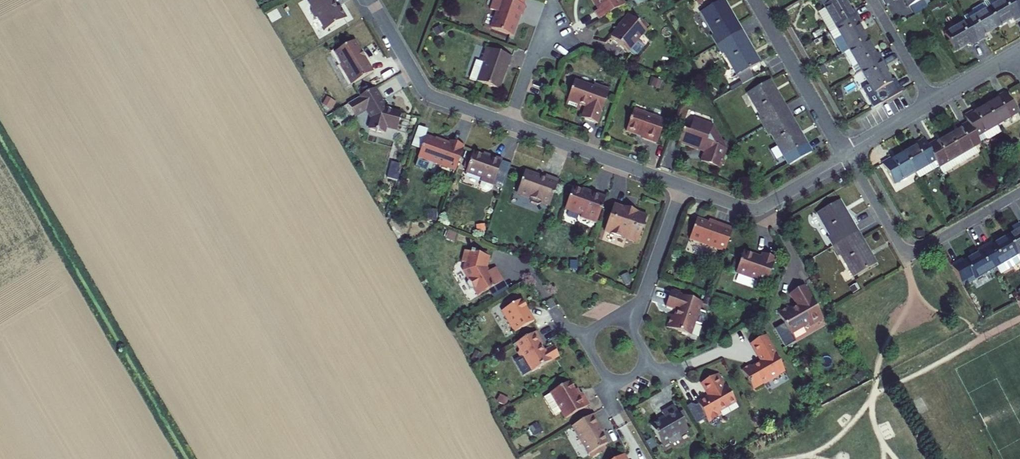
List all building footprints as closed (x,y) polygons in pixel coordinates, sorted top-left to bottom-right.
[(323,32),(346,19),(340,7),(336,9),(334,4),(335,3),(333,0),(314,0),(307,4),(311,10),(309,15),(312,20),(316,20),(323,32)] [(517,15),(520,5),(518,4),(519,0),(496,0),(487,27),(507,35),(514,14),(517,15)] [(599,20),(625,5),(622,0),(593,0),(599,10),(595,13),(599,20)] [(717,46),(742,31),(723,0),(700,13),(714,35),(711,37),(717,46)] [(830,33),(837,29),(857,17),(853,10),(850,12),(843,0),(821,0),(826,9),(818,13),(830,33)] [(1019,18),(1019,16),(1011,0),(1005,0),(1003,1),(1002,0),(988,0),(984,3),(988,10),(998,27),(1012,19),(1014,22),(1019,18)] [(1019,16),(1019,0),(1011,0),(1019,16)] [(978,43),(985,39),(983,36),(998,27),(988,10),(984,3),(970,12),(970,13),(973,18),(966,22),(978,43)] [(966,22),(973,18),(970,13),(963,17),(966,22)] [(629,16),(611,38),(627,52),(646,30),(629,16)] [(837,29),(850,50),(867,40),(858,26),(861,24),(857,17),(837,29)] [(966,22),(944,35),(954,52),(969,44),(971,47),(978,43),(966,22)] [(717,46),(722,55),(724,54),(737,76),(760,63),(742,31),(717,46)] [(882,60),(878,53),(875,55),(867,40),(850,50),(844,53),(857,75),(862,72),(882,60)] [(340,65),(352,85),(373,73),(354,41),(335,53),(342,64),(340,65)] [(470,79),(498,90),(507,66),(509,67),(512,58),(486,48),(481,63),(484,64),(482,70),(474,67),(470,79)] [(886,67),(882,60),(862,72),(870,85),(864,89),(863,91),(868,99),(870,100),(876,96),(875,94),(892,84),(883,69),(886,67)] [(481,63),(476,61),(474,67),(482,70),(484,64),(481,63)] [(593,88),(574,81),(566,104),(578,109),(579,105),(585,108),(582,119),(597,124),(609,91),(594,85),(593,88)] [(788,112),(770,81),(747,94),(760,116),(758,118),(763,127),(788,112)] [(383,100),(376,88),(374,89),(381,101),(383,100)] [(374,89),(357,99),(352,102),(358,112),(365,108),(367,111),(372,121),(370,131),(384,134),(385,127),(397,130),(401,113),(386,109),(381,101),(374,89)] [(1005,93),(997,98),(998,100),(986,107),(997,126),(1017,114),(1005,93)] [(968,123),(976,137),(982,134),(986,140),(989,141),(1001,134),(997,126),(986,107),(974,114),(973,112),(964,117),(968,123)] [(665,121),(634,110),(626,132),(637,135),(637,134),(643,136),(642,139),(657,144),(665,121)] [(791,153),(797,150),(807,144),(788,112),(763,127),(769,136),(771,135),(786,161),(794,157),(791,153)] [(701,162),(719,169),(726,150),(712,126),(693,120),(689,133),(683,130),(678,143),(697,150),(698,148),(705,151),(701,162)] [(948,137),(963,162),(978,154),(974,147),(980,144),(976,137),(968,123),(960,128),(961,130),(948,137)] [(982,134),(976,137),(980,144),(981,145),(989,141),(986,140),(982,134)] [(434,163),(456,171),(464,147),(451,142),(450,146),(425,137),(416,167),(427,172),(428,170),(431,171),(434,163)] [(945,164),(949,171),(963,162),(948,137),(936,144),(935,142),(927,147),(935,161),(939,168),(945,164)] [(904,154),(915,173),(935,161),(927,147),(923,141),(915,145),(916,147),(904,154)] [(483,157),(473,153),(466,174),(481,179),(480,182),(482,183),(480,187),(482,191),(486,192),(490,191),(491,186),(493,187),(502,161),(489,156),(488,158),(483,157)] [(892,161),(891,160),(882,164),(894,185),(915,173),(904,154),(892,161)] [(388,176),(399,177),(400,164),(389,163),(388,176)] [(949,171),(945,164),(939,168),(943,174),(949,171)] [(541,203),(550,206),(559,180),(546,176),(545,179),(525,172),(517,194),(530,199),(531,203),(538,205),(541,204),(541,203)] [(580,218),(597,224),(606,197),(597,194),(596,196),(572,188),(565,209),(581,215),(580,218)] [(828,238),(833,247),(858,233),(839,201),(817,214),(830,237),(828,238)] [(647,217),(614,205),(604,232),(635,243),(638,241),(647,217)] [(689,240),(725,252),(733,229),(723,226),(722,228),(708,223),(697,219),(689,240)] [(1007,237),(1017,255),(1019,259),(1019,230),(1007,237)] [(833,247),(838,256),(840,255),(853,278),(876,264),(858,233),(833,247)] [(879,233),(864,239),(869,251),(884,245),(879,233)] [(993,246),(991,243),(984,247),(996,267),(1017,255),(1007,237),(993,246)] [(984,247),(977,251),(979,254),(964,262),(962,260),(951,266),(963,286),(996,267),(984,247)] [(470,290),(474,290),(478,296),(503,282),(496,271),(492,270),(488,272),(486,269),(489,258),(486,254),(475,251),(474,254),(465,251),(462,263),(465,264),(463,271),(469,281),(466,285),(470,290)] [(736,274),(766,284),(776,259),(763,254),(761,258),(743,252),(736,274)] [(791,310),(790,307),(778,314),(791,335),(808,325),(809,327),(823,319),(804,286),(790,294),(797,307),(791,310)] [(671,315),(667,327),(690,336),(695,324),(700,326),(701,325),(705,314),(704,312),(699,310),(702,303),(680,295),(673,293),(671,292),(666,306),(677,310),(675,316),(671,315)] [(502,311),(515,333),(534,321),(522,300),(502,311)] [(525,359),(532,372),(559,356),(553,346),(544,351),(540,346),(542,344),(535,333),(516,344),(519,350),(518,353),(521,358),(525,359)] [(769,344),(765,336),(751,344),(761,363),(752,368),(750,366),(742,371),(753,390),(785,372),(780,363),(780,360),(770,343),(769,344)] [(701,384),(708,396),(697,403),(708,423),(721,415),(719,412),(735,403),(719,373),(701,384)] [(559,407),(566,419),(588,406),(581,394),(578,396),(570,382),(544,398),(552,411),(559,407)] [(679,436),(688,431),(683,422),(678,413),(674,406),(662,413),(665,418),(651,426),(662,446),(669,442),(670,443),(673,444),(679,441),(679,436)] [(555,416),(562,412),(559,407),(552,411),(555,416)] [(678,413),(683,422),(687,419),(682,411),(678,413)] [(601,427),(594,415),(572,427),(588,455),(607,444),(601,433),(598,428),(601,427)]
